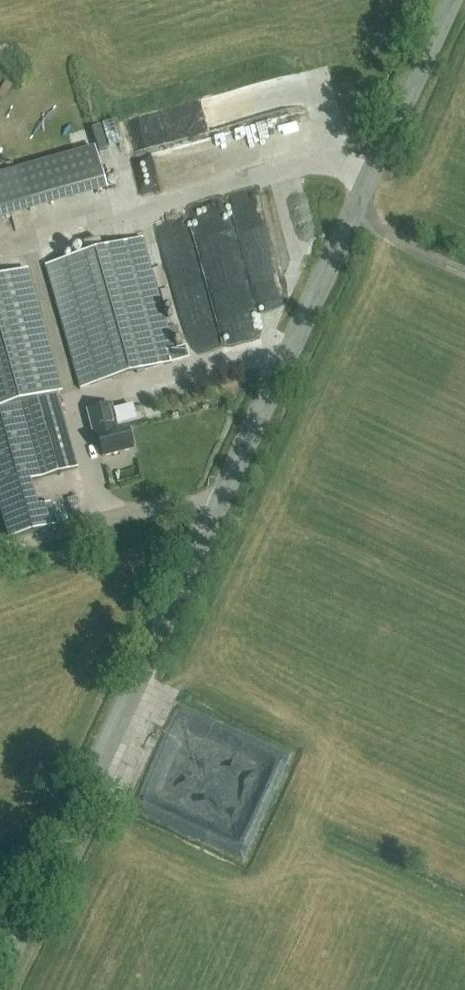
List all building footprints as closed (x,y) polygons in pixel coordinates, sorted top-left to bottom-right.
[(122,122),(131,152),(153,146),(144,115),(122,122)] [(0,171),(0,217),(29,209),(107,186),(95,144),(17,166),(0,171)] [(81,389),(178,362),(142,239),(47,266),(81,389)] [(30,481),(77,468),(23,272),(0,278),(0,513),(6,534),(7,538),(56,525),(50,502),(38,506),(30,481)] [(104,456),(134,449),(128,425),(118,428),(112,404),(88,410),(94,435),(98,434),(104,456)]
